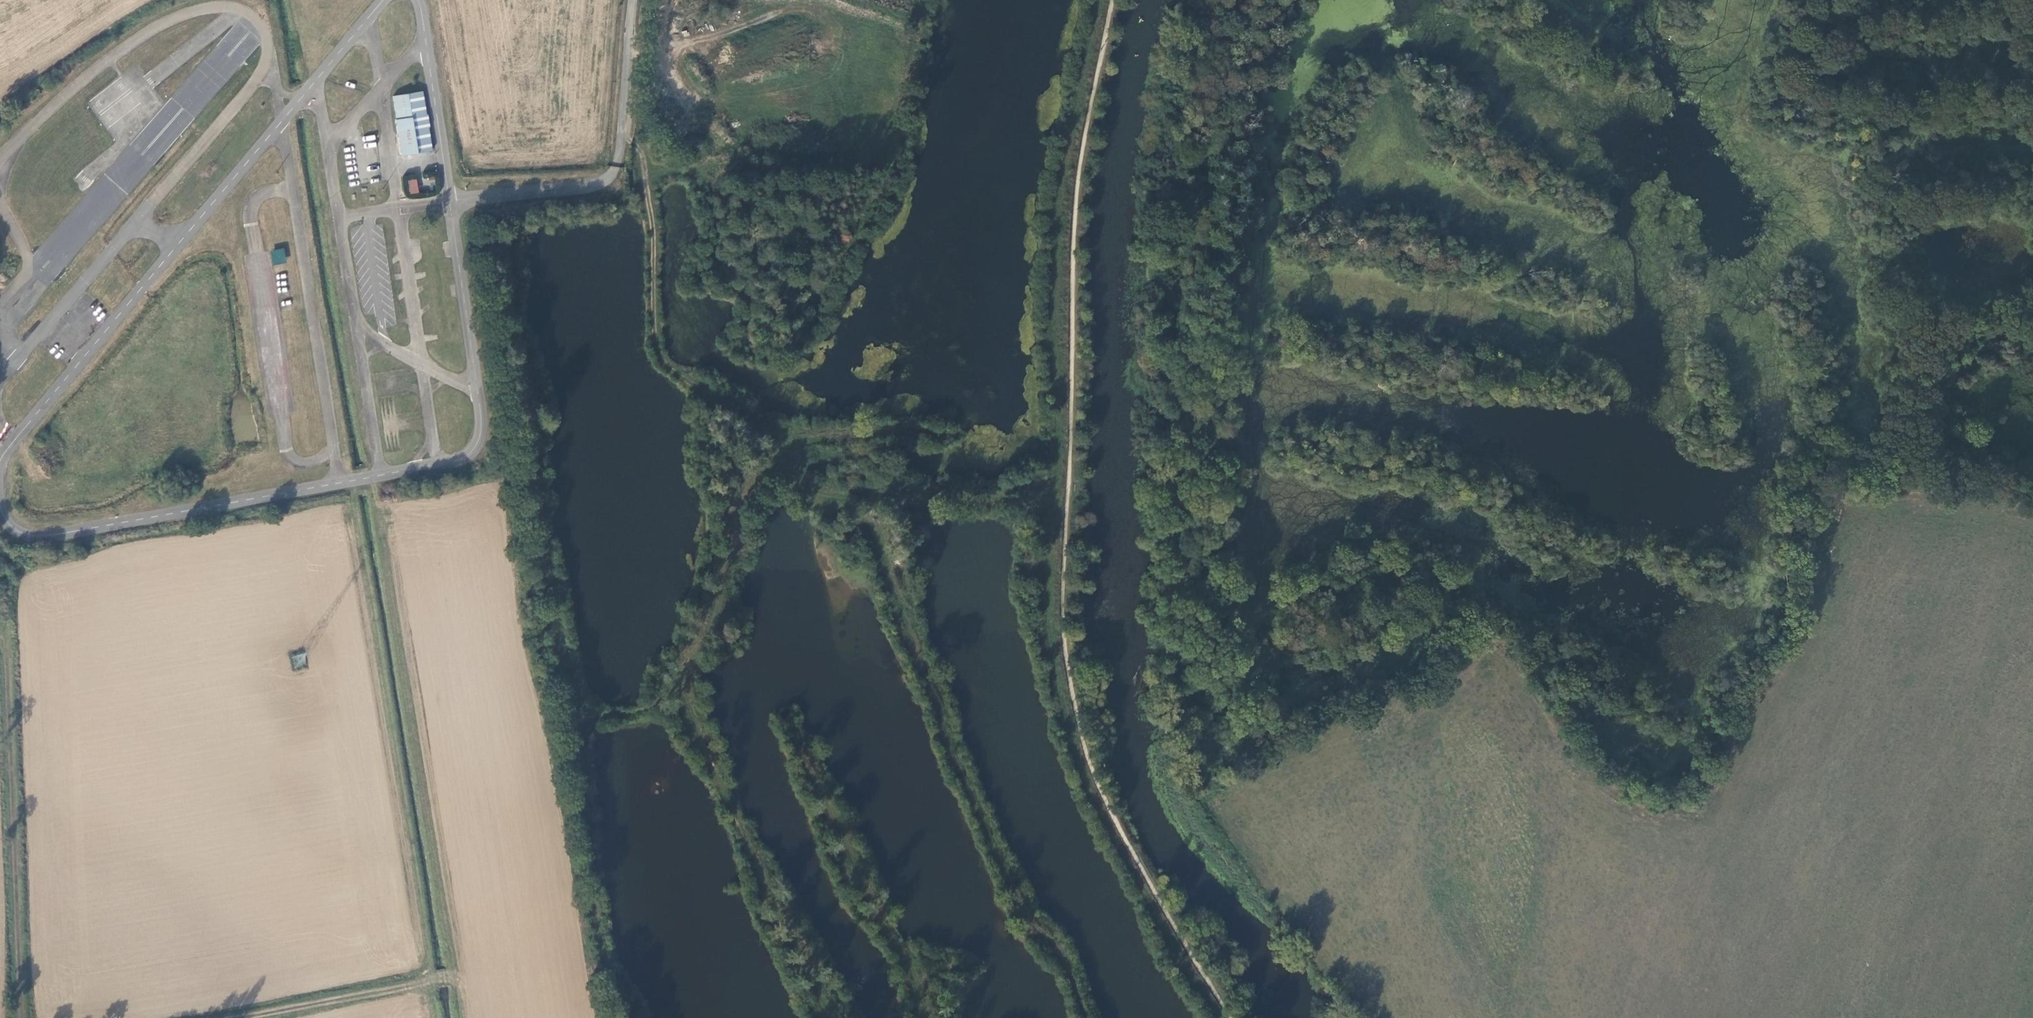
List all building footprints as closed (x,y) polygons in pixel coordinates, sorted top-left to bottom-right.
[(419,87),(388,91),(395,150),(427,145),(419,87)] [(410,195),(419,193),(417,178),(407,180),(410,195)] [(285,249),(271,250),(272,264),(286,263),(285,249)]
